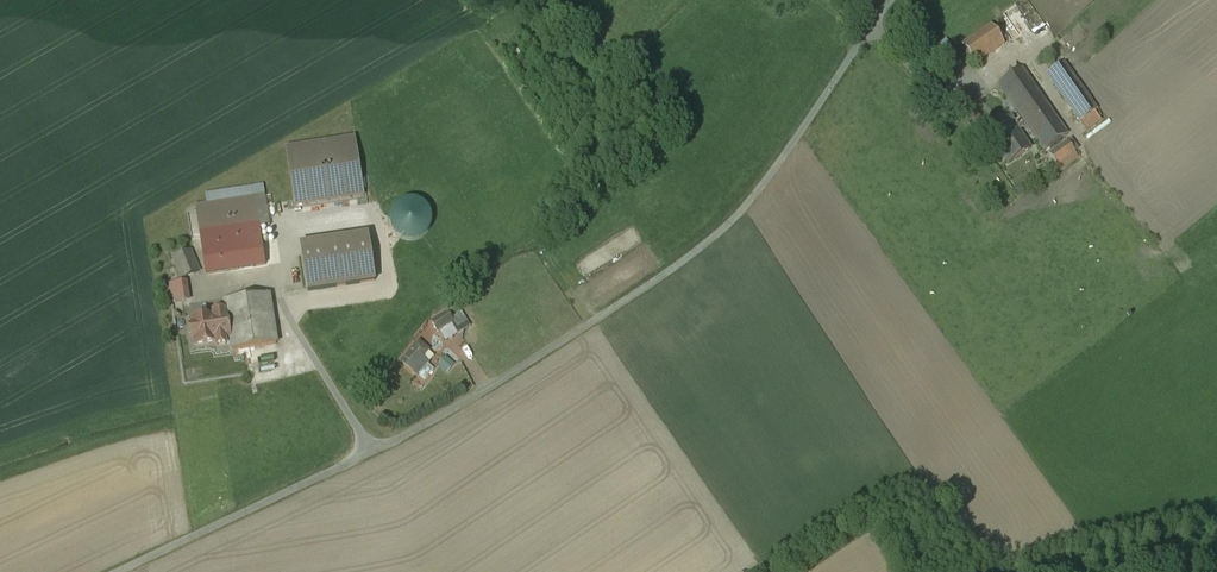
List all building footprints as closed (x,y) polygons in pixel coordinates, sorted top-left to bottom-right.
[(1009,23),(1024,46),(1039,35),(1019,6),(1004,16),(1009,23)] [(991,26),(961,46),(975,65),(1004,45),(991,26)] [(947,41),(933,51),(938,59),(952,49),(947,41)] [(1065,63),(1051,73),(1078,111),(1074,114),(1081,123),(1098,111),(1073,75),(1065,63)] [(1021,70),(998,86),(1017,113),(1023,123),(1044,152),(1067,136),(1021,70)] [(1078,111),(1051,73),(1047,75),(1074,114),(1078,111)] [(1023,123),(1017,113),(1009,118),(1008,118),(986,133),(1008,165),(1030,150),(1018,132),(1023,128),(1020,125),(1023,123)] [(355,138),(286,149),(295,206),(364,196),(355,138)] [(1078,158),(1068,143),(1050,156),(1060,171),(1078,158)] [(255,198),(196,207),(206,275),(265,266),(255,198)] [(395,234),(399,237),(403,240),(409,241),(414,241),(420,240),(424,237),(428,233),(431,228),(432,223),(432,217),(430,212),(427,207),(423,203),(419,201),(413,200),(408,200),(402,201),(398,204),(394,208),(391,213),(390,218),(390,224),(392,229),(395,234)] [(302,253),(369,243),(367,233),(300,243),(302,253)] [(369,243),(302,253),(308,291),(375,281),(369,243)] [(190,252),(175,259),(183,279),(199,273),(190,252)] [(193,300),(189,280),(170,283),(174,303),(193,300)] [(269,295),(224,302),(226,315),(230,341),(231,351),(276,344),(269,295)] [(448,313),(432,322),(437,331),(453,322),(448,313)] [(230,341),(226,315),(225,315),(214,317),(191,320),(192,329),(189,329),(191,338),(194,337),(195,346),(216,343),(226,341),(230,341)] [(419,344),(402,363),(418,376),(419,375),(425,380),(434,370),(427,365),(434,357),(419,344)] [(448,355),(440,365),(450,372),(457,363),(448,355)]
